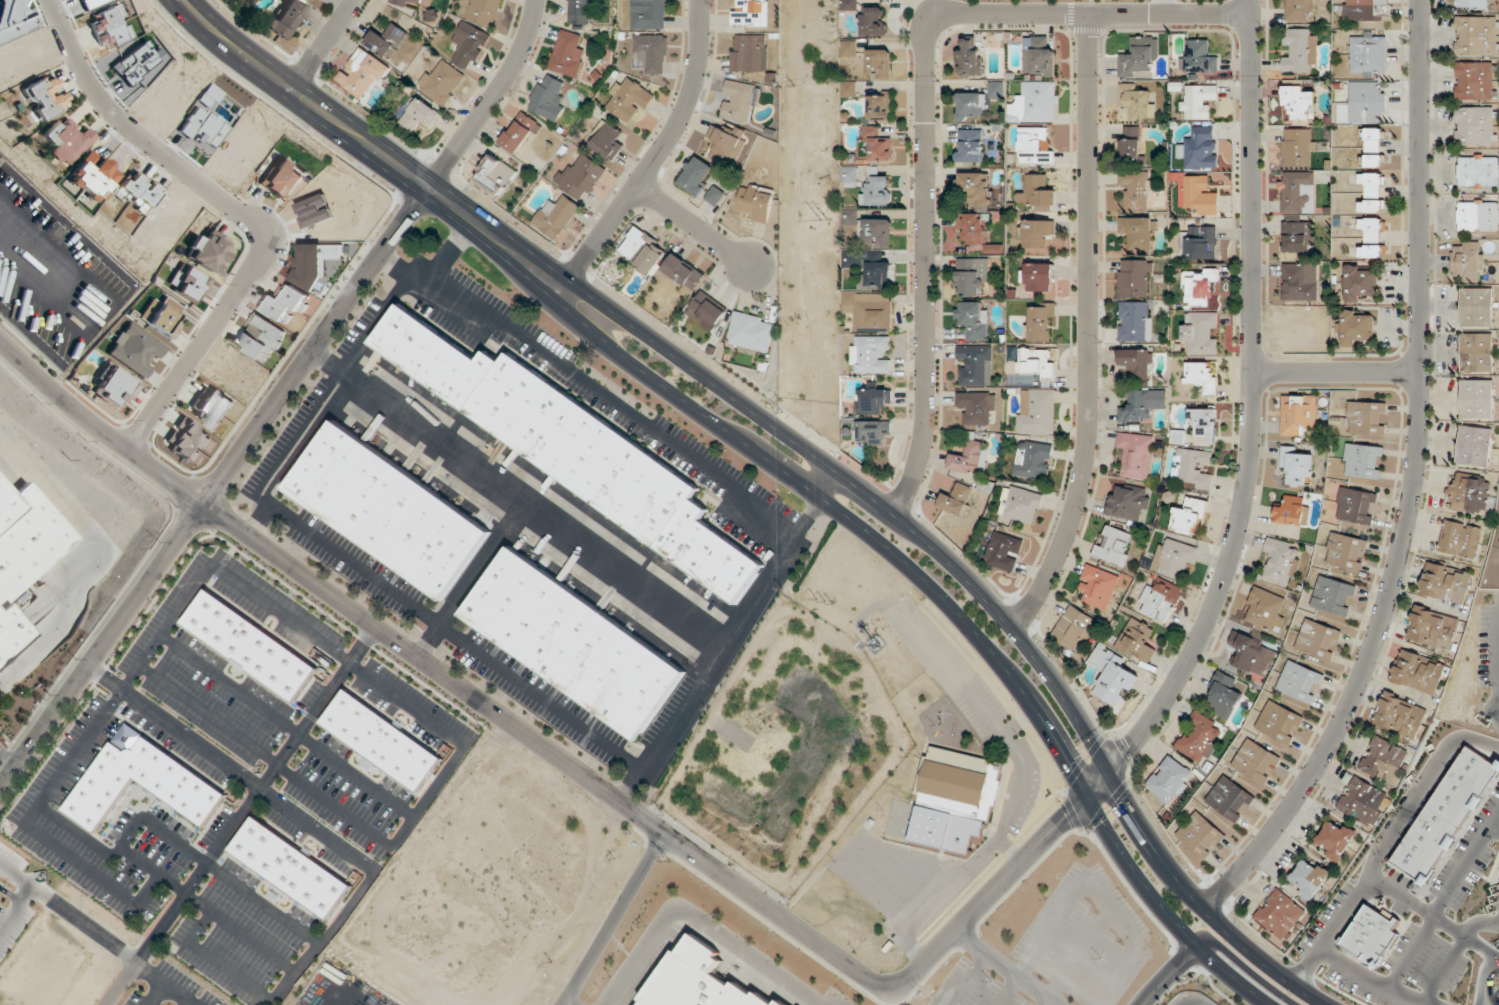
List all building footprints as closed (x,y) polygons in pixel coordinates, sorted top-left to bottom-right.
[(287,41),(308,11),(292,0),(287,0),(268,28),(287,41)] [(390,3),(409,8),(411,0),(421,3),(422,0),(391,0),(390,3)] [(466,19),(495,27),(502,0),(471,0),(466,19)] [(569,25),(590,25),(590,0),(569,0),(569,25)] [(632,30),(668,30),(668,0),(632,0),(632,30)] [(768,0),(732,0),(732,28),(768,28),(768,0)] [(1283,22),(1313,22),(1313,0),(1283,0),(1283,22)] [(1388,0),(1342,0),(1342,21),(1388,21),(1388,0)] [(1456,12),(1489,12),(1489,0),(1456,0),(1456,12)] [(132,40),(119,6),(92,17),(106,50),(132,40)] [(861,37),(884,37),(884,8),(861,8),(861,37)] [(1498,56),(1498,17),(1454,17),(1454,56),(1498,56)] [(491,35),(461,21),(451,42),(460,46),(453,61),(474,71),(491,35)] [(409,34),(391,22),(385,32),(375,26),(364,44),(392,61),(409,34)] [(587,49),(579,47),(582,36),(560,30),(547,72),(578,81),(587,49)] [(1317,65),(1317,30),(1283,30),(1283,51),(1282,51),(1282,74),(1309,74),(1309,65),(1317,65)] [(1386,76),(1386,35),(1350,35),(1350,76),(1386,76)] [(666,37),(633,37),(633,56),(642,56),(642,75),(666,75),(666,37)] [(732,37),(732,74),(766,74),(766,37),(732,37)] [(1056,48),(1047,48),(1047,37),(1024,37),(1024,76),(1056,76),(1056,48)] [(1119,78),(1156,78),(1156,38),(1130,38),(1130,55),(1119,55),(1119,78)] [(981,51),(974,51),(974,40),(963,40),(963,50),(955,50),(955,76),(981,76),(981,51)] [(1180,59),(1180,72),(1218,72),(1218,53),(1209,53),(1209,40),(1187,40),(1187,59),(1180,59)] [(854,56),(852,42),(842,43),(844,57),(854,56)] [(382,84),(392,67),(359,46),(336,82),(363,99),(375,80),(382,84)] [(866,79),(891,79),(891,50),(866,50),(866,79)] [(416,89),(444,108),(466,76),(438,57),(416,89)] [(1455,62),(1455,102),(1496,102),(1496,62),(1455,62)] [(566,84),(543,73),(526,109),(558,123),(565,106),(558,103),(566,84)] [(50,74),(22,91),(41,121),(69,104),(50,74)] [(640,108),(645,112),(655,97),(625,76),(604,106),(629,124),(640,108)] [(720,119),(749,125),(757,87),(727,81),(720,119)] [(987,82),(987,94),(957,94),(957,122),(985,122),(985,100),(1004,100),(1003,82),(987,82)] [(1007,123),(1059,123),(1059,82),(1017,82),(1017,104),(1007,104),(1007,123)] [(1350,124),(1385,124),(1385,92),(1380,92),(1380,83),(1350,83),(1350,124)] [(1119,109),(1129,109),(1129,120),(1154,119),(1153,93),(1138,93),(1138,84),(1119,85),(1119,109)] [(1218,86),(1182,86),(1182,120),(1210,120),(1210,105),(1218,105),(1218,86)] [(1283,87),(1283,124),(1316,124),(1316,94),(1305,94),(1305,87),(1283,87)] [(891,92),(867,92),(867,123),(891,123),(891,92)] [(440,114),(417,97),(399,123),(414,133),(422,123),(429,129),(440,114)] [(1456,146),(1498,146),(1497,107),(1455,108),(1456,146)] [(540,126),(522,112),(499,141),(517,155),(540,126)] [(97,140),(87,128),(80,135),(65,118),(41,140),(67,168),(97,140)] [(617,141),(623,133),(602,119),(586,144),(613,162),(624,145),(617,141)] [(716,144),(710,156),(732,166),(744,140),(712,126),(706,140),(716,144)] [(891,163),(891,138),(880,138),(880,126),(859,126),(859,163),(891,163)] [(1141,163),(1141,127),(1121,127),(1121,163),(1141,163)] [(1218,170),(1218,127),(1193,127),(1193,138),(1185,138),(1185,147),(1177,147),(1177,159),(1185,159),(1185,170),(1218,170)] [(1053,165),(1053,138),(1048,138),(1048,128),(1017,128),(1017,165),(1053,165)] [(1284,168),(1314,168),(1314,129),(1284,129),(1284,168)] [(1383,129),(1361,129),(1361,168),(1383,168),(1383,129)] [(982,131),(957,131),(957,165),(982,165),(982,131)] [(557,186),(587,202),(606,168),(576,152),(557,186)] [(518,173),(492,154),(474,179),(500,197),(518,173)] [(1457,155),(1457,188),(1498,188),(1498,155),(1457,155)] [(716,169),(694,156),(677,183),(699,197),(716,169)] [(306,181),(284,158),(260,182),(282,204),(306,181)] [(856,167),(843,167),(843,184),(856,184),(856,167)] [(1150,208),(1150,172),(1122,172),(1122,208),(1150,208)] [(1280,215),(1314,215),(1314,172),(1280,172),(1280,215)] [(140,215),(158,195),(133,173),(116,192),(140,215)] [(990,209),(990,174),(959,174),(959,191),(968,191),(968,209),(990,209)] [(1384,213),(1384,174),(1360,174),(1360,186),(1365,186),(1365,202),(1360,202),(1360,213),(1384,213)] [(1056,206),(1056,186),(1045,186),(1045,175),(1026,175),(1026,192),(1017,192),(1017,206),(1056,206)] [(1218,216),(1218,194),(1209,194),(1209,175),(1180,175),(1179,206),(1190,207),(1190,216),(1218,216)] [(889,177),(865,177),(865,205),(889,205),(889,177)] [(746,212),(745,219),(767,224),(775,191),(750,185),(749,187),(741,185),(735,209),(746,212)] [(715,207),(725,195),(715,186),(705,198),(715,207)] [(550,200),(532,225),(557,242),(581,208),(563,195),(556,205),(550,200)] [(1458,232),(1498,232),(1498,201),(1458,201),(1458,232)] [(844,220),(853,220),(853,209),(844,210),(844,220)] [(987,245),(987,214),(957,214),(957,234),(963,234),(963,245),(987,245)] [(1119,238),(1130,238),(1130,250),(1153,250),(1153,218),(1119,218),(1119,238)] [(1383,257),(1383,219),(1360,219),(1360,257),(1383,257)] [(860,220),(860,248),(891,248),(891,220),(860,220)] [(1054,239),(1054,221),(1022,221),(1022,248),(1045,248),(1045,239),(1054,239)] [(1313,254),(1313,222),(1283,222),(1283,254),(1313,254)] [(649,275),(669,252),(639,226),(619,249),(649,275)] [(1217,227),(1185,227),(1185,260),(1217,260),(1217,227)] [(206,241),(195,236),(184,261),(217,275),(231,241),(210,232),(206,241)] [(1483,242),(1453,243),(1453,277),(1461,277),(1461,284),(1484,283),(1483,242)] [(890,291),(891,263),(865,263),(865,251),(843,251),(843,269),(859,269),(859,291),(890,291)] [(705,275),(674,254),(663,270),(694,291),(705,275)] [(955,259),(955,297),(987,297),(987,259),(955,259)] [(1119,298),(1152,298),(1152,261),(1119,261),(1119,298)] [(1053,292),(1053,264),(1021,264),(1021,292),(1053,292)] [(1317,302),(1317,264),(1281,264),(1281,302),(1317,302)] [(1346,304),(1377,304),(1377,268),(1346,268),(1346,304)] [(1213,270),(1184,270),(1184,307),(1213,307),(1213,270)] [(310,297),(291,285),(281,301),(273,295),(263,310),(290,327),(310,297)] [(1494,327),(1494,289),(1461,289),(1461,327),(1494,327)] [(686,315),(705,326),(708,320),(718,326),(728,309),(701,292),(686,315)] [(891,295),(854,295),(854,333),(891,333),(891,295)] [(957,302),(957,329),(968,329),(968,341),(987,341),(987,302),(957,302)] [(1119,343),(1152,343),(1152,302),(1119,302),(1119,343)] [(182,320),(160,304),(145,324),(167,340),(182,320)] [(1054,304),(1028,304),(1028,342),(1054,342),(1054,304)] [(554,474),(375,345),(403,306),(477,359),(483,350),(499,362),(507,352),(596,416),(685,480),(678,490),(694,502),(688,511),(761,564),(733,603),(554,474)] [(1339,322),(1339,344),(1374,344),(1374,312),(1343,312),(1343,322),(1339,322)] [(235,344),(267,364),(286,333),(255,313),(235,344)] [(777,323),(734,313),(727,344),(770,355),(777,323)] [(1183,346),(1189,346),(1189,356),(1219,356),(1218,313),(1183,313),(1183,346)] [(106,353),(143,380),(166,348),(129,321),(106,353)] [(1461,373),(1495,373),(1495,334),(1461,334),(1461,373)] [(851,337),(852,375),(891,374),(890,337),(851,337)] [(992,346),(957,346),(957,387),(992,387),(992,346)] [(1055,378),(1055,350),(1017,350),(1017,378),(1055,378)] [(1151,350),(1119,350),(1119,371),(1129,371),(1129,381),(1151,381),(1151,350)] [(1218,373),(1209,373),(1209,363),(1186,363),(1186,385),(1207,385),(1207,396),(1218,396),(1218,373)] [(137,385),(109,365),(91,390),(119,410),(137,385)] [(1460,380),(1460,419),(1495,419),(1495,380),(1460,380)] [(856,416),(883,416),(883,406),(891,407),(891,391),(879,390),(879,383),(867,383),(867,391),(856,391),(856,416)] [(214,430),(235,405),(211,385),(190,411),(214,430)] [(1056,435),(1056,389),(1018,389),(1018,435),(1056,435)] [(1130,391),(1130,408),(1119,408),(1119,423),(1151,423),(1151,411),(1166,411),(1166,391),(1130,391)] [(995,394),(957,392),(956,410),(966,411),(965,426),(993,427),(995,394)] [(1281,437),(1317,437),(1317,396),(1281,396),(1281,437)] [(1385,440),(1385,414),(1387,414),(1387,403),(1348,402),(1347,439),(1385,440)] [(1216,410),(1188,410),(1188,428),(1195,428),(1195,437),(1216,437),(1216,410)] [(333,420),(489,533),(440,600),(284,487),(333,420)] [(857,421),(856,445),(888,446),(889,422),(857,421)] [(1490,468),(1493,428),(1459,426),(1456,465),(1490,468)] [(1173,444),(1185,444),(1185,431),(1172,431),(1173,444)] [(1117,451),(1125,452),(1123,478),(1149,481),(1153,436),(1119,433),(1117,451)] [(981,475),(984,442),(965,440),(964,454),(950,453),(949,472),(981,475)] [(1053,445),(1018,440),(1013,477),(1048,481),(1053,445)] [(1381,481),(1384,448),(1347,444),(1343,476),(1381,481)] [(1311,487),(1312,456),(1300,455),(1300,447),(1281,447),(1280,468),(1288,469),(1288,486),(1311,487)] [(1211,491),(1213,474),(1203,473),(1204,463),(1213,464),(1215,452),(1179,448),(1175,487),(1211,491)] [(1486,517),(1491,478),(1458,473),(1457,476),(1449,475),(1444,511),(1486,517)] [(2,605),(0,607),(0,482),(11,494),(24,483),(75,540),(2,605)] [(938,505),(962,517),(976,490),(959,482),(953,493),(946,489),(938,505)] [(1106,516),(1144,522),(1150,490),(1111,483),(1106,516)] [(1043,494),(1005,485),(997,517),(1035,527),(1043,494)] [(1335,521),(1372,526),(1377,493),(1340,488),(1335,521)] [(1273,523),(1304,527),(1308,499),(1287,496),(1285,505),(1276,503),(1273,523)] [(1170,529),(1199,537),(1208,503),(1188,497),(1185,509),(1176,507),(1170,529)] [(1482,527),(1443,519),(1437,552),(1475,560),(1482,527)] [(1135,536),(1104,524),(1092,556),(1123,568),(1135,536)] [(985,564),(1015,572),(1024,540),(993,532),(985,564)] [(1361,578),(1368,540),(1331,533),(1324,571),(1361,578)] [(1182,568),(1191,571),(1198,547),(1161,537),(1151,572),(1179,580),(1182,568)] [(1301,553),(1295,552),(1297,544),(1267,538),(1263,559),(1268,559),(1263,582),(1293,589),(1301,553)] [(507,546),(684,673),(636,739),(459,612),(507,546)] [(1466,605),(1473,572),(1425,563),(1421,585),(1413,583),(1411,595),(1466,605)] [(1087,564),(1077,591),(1086,595),(1083,604),(1106,612),(1119,576),(1087,564)] [(1357,587),(1320,575),(1310,607),(1347,619),(1357,587)] [(1148,584),(1137,611),(1168,624),(1184,589),(1160,579),(1155,588),(1148,584)] [(1241,622),(1277,634),(1289,598),(1253,587),(1241,622)] [(204,588),(316,668),(291,702),(180,621),(204,588)] [(1096,620),(1069,604),(1050,638),(1078,653),(1096,620)] [(27,634),(0,658),(0,607),(2,605),(27,634)] [(1461,617),(1414,606),(1405,641),(1452,653),(1461,617)] [(1156,630),(1131,617),(1115,650),(1147,666),(1156,650),(1148,646),(1156,630)] [(1343,631),(1306,618),(1295,650),(1332,663),(1343,631)] [(1265,682),(1280,652),(1235,630),(1226,647),(1237,653),(1231,665),(1265,682)] [(1093,693),(1120,709),(1142,672),(1097,646),(1088,663),(1105,673),(1093,693)] [(1400,649),(1389,682),(1437,698),(1448,664),(1400,649)] [(1313,706),(1325,673),(1288,661),(1276,693),(1313,706)] [(1205,696),(1212,700),(1207,709),(1228,721),(1243,694),(1234,689),(1238,681),(1219,671),(1205,696)] [(343,688),(441,759),(417,792),(319,721),(343,688)] [(1415,743),(1428,709),(1384,691),(1371,725),(1415,743)] [(1305,717),(1270,700),(1255,730),(1290,747),(1305,717)] [(1176,748),(1202,766),(1226,730),(1200,712),(1176,748)] [(124,721),(223,794),(200,826),(133,778),(94,832),(61,808),(124,721)] [(1359,772),(1396,786),(1410,749),(1373,735),(1359,772)] [(1282,758),(1249,738),(1228,771),(1261,792),(1282,758)] [(1498,776),(1498,768),(1467,746),(1387,865),(1422,888),(1498,776)] [(1004,763),(930,748),(910,843),(970,856),(974,835),(988,838),(1004,763)] [(1145,788),(1171,807),(1195,774),(1170,755),(1145,788)] [(1256,796),(1224,775),(1205,803),(1237,824),(1256,796)] [(1335,813),(1371,830),(1389,793),(1353,776),(1335,813)] [(1227,837),(1199,810),(1176,835),(1204,862),(1227,837)] [(252,815),(348,885),(324,919),(227,849),(252,815)] [(1324,847),(1320,853),(1338,863),(1356,832),(1331,818),(1317,843),(1324,847)] [(1310,903),(1331,874),(1307,856),(1286,885),(1310,903)] [(1309,913),(1277,888),(1252,919),(1284,944),(1309,913)] [(1336,945),(1372,972),(1406,928),(1370,900),(1336,945)] [(777,997),(789,1004),(640,1004),(643,1001),(640,998),(675,950),(678,952),(691,933),(718,952),(715,956),(720,960),(713,971),(731,984),(734,980),(752,992),(754,989),(773,1003),(777,997)]
